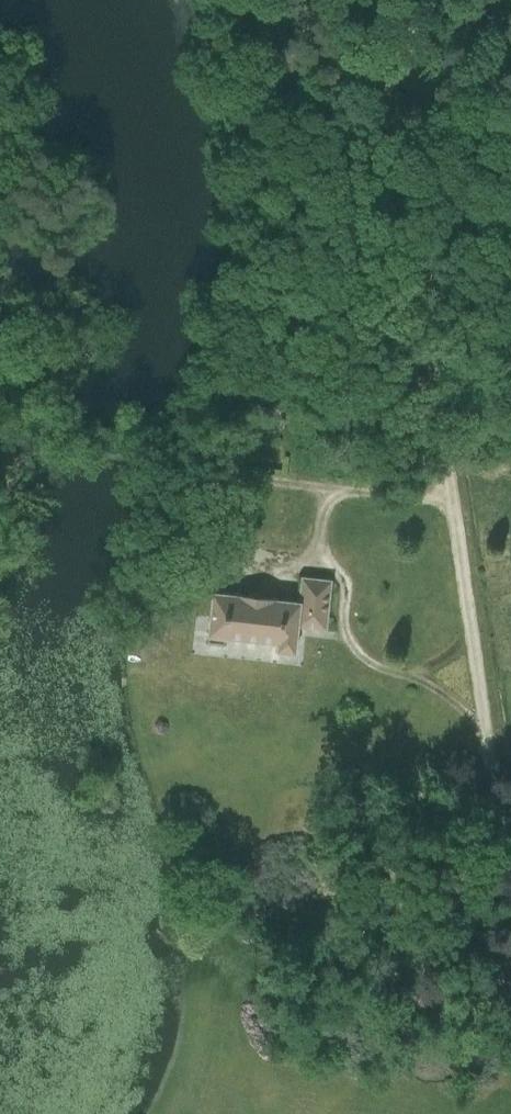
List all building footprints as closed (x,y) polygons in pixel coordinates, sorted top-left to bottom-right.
[(298,600),(210,591),(206,636),(208,636),(207,642),(223,644),(224,637),(276,643),(275,651),(295,653),(297,627),(326,630),(331,579),(300,576),(298,600)]
